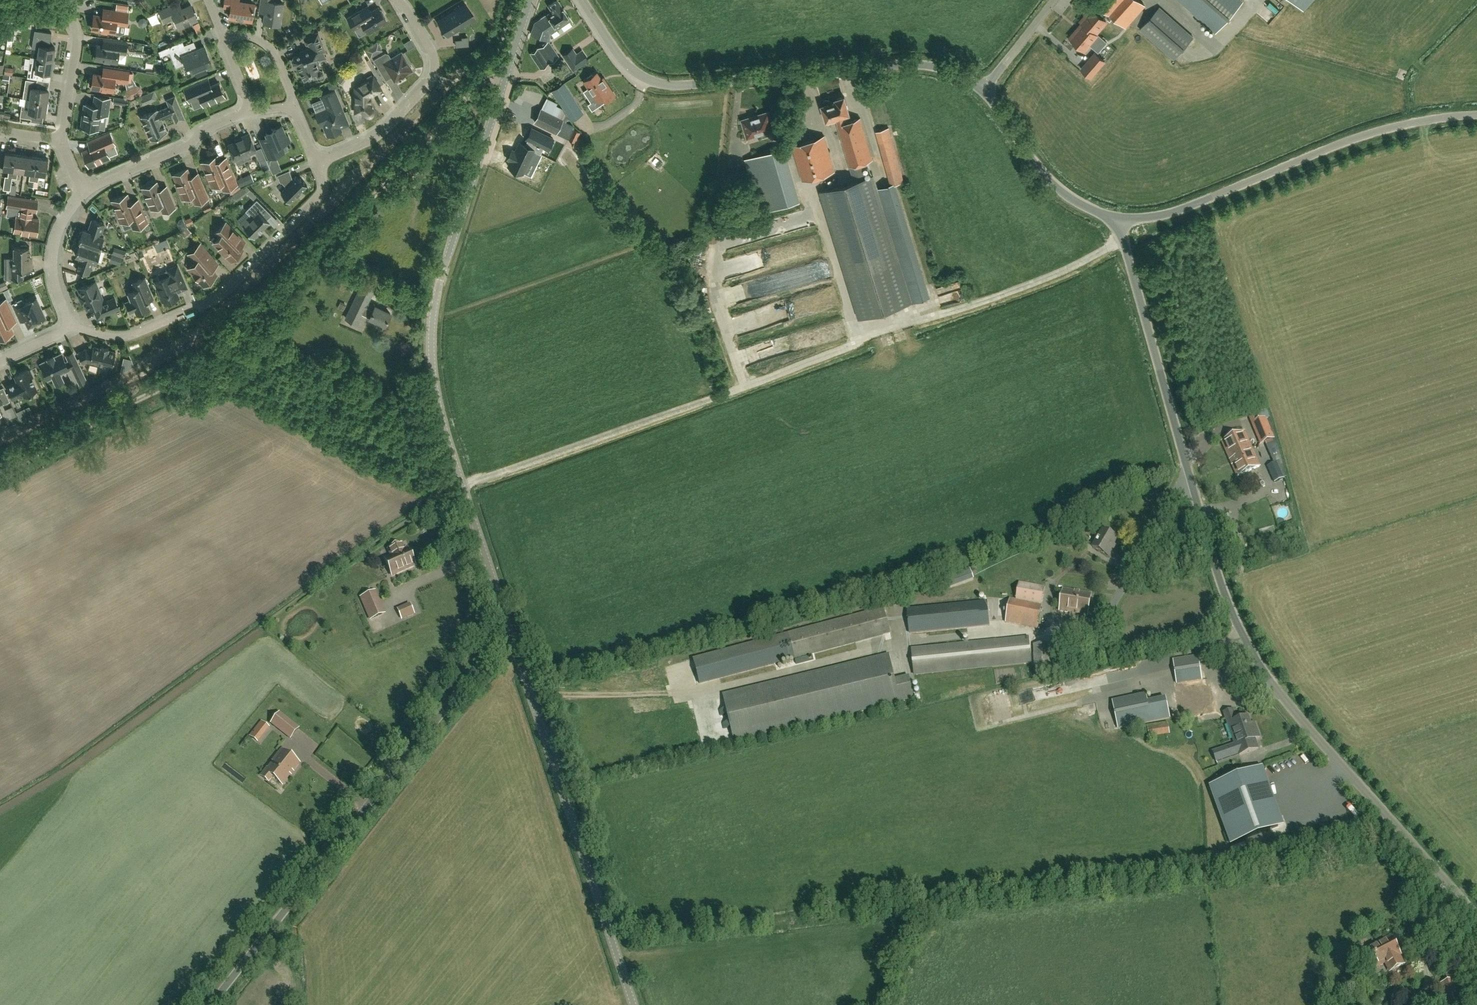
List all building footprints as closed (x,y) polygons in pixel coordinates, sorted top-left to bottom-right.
[(253,3),(237,1),(237,0),(224,0),(223,6),(230,7),(228,16),(250,20),(253,3)] [(282,3),(272,1),(273,0),(259,0),(259,1),(266,2),(263,22),(279,24),(282,3)] [(1096,36),(1097,35),(1095,33),(1105,21),(1102,18),(1108,12),(1125,28),(1144,6),(1137,0),(1094,0),(1100,6),(1095,12),(1091,9),(1080,22),(1082,24),(1096,36)] [(1215,32),(1242,2),(1240,0),(1178,0),(1215,32)] [(547,15),(556,28),(569,20),(557,2),(556,1),(555,2),(554,1),(548,5),(552,12),(547,15)] [(178,26),(196,18),(190,4),(181,8),(178,2),(159,10),(163,21),(174,17),(178,26)] [(440,26),(443,31),(447,37),(448,37),(447,36),(457,30),(457,29),(467,23),(472,21),(469,16),(463,6),(463,5),(438,20),(437,20),(437,19),(436,20),(440,26)] [(347,18),(353,27),(361,22),(367,32),(374,28),(375,29),(380,26),(379,24),(386,20),(383,15),(384,13),(381,9),(379,9),(378,7),(371,11),(368,6),(347,18)] [(1193,37),(1159,7),(1140,29),(1173,59),(1193,37)] [(128,13),(115,11),(104,9),(103,16),(94,15),(92,29),(115,32),(117,34),(118,35),(121,35),(122,34),(124,33),(125,26),(126,26),(128,13)] [(550,32),(556,28),(547,15),(545,16),(544,15),(540,18),(541,19),(535,23),(534,23),(531,35),(547,40),(550,32)] [(1,18),(0,27),(0,35),(8,36),(10,19),(1,18)] [(1083,51),(1096,36),(1082,24),(1069,38),(1071,39),(1069,41),(1075,46),(1077,45),(1083,51)] [(16,27),(10,26),(7,40),(14,41),(16,27)] [(37,58),(52,60),(54,48),(49,47),(51,33),(34,30),(32,48),(39,49),(37,58)] [(326,51),(323,43),(318,32),(304,38),(307,45),(308,44),(310,48),(299,52),(300,54),(293,57),(291,60),(293,64),(296,65),(297,64),(304,80),(316,75),(316,76),(319,77),(322,75),(324,73),(322,70),(320,69),(319,69),(316,62),(326,58),(323,52),(326,51)] [(455,40),(456,46),(468,45),(467,37),(462,37),(462,39),(455,40)] [(409,49),(416,45),(413,39),(406,42),(409,49)] [(124,63),(125,54),(126,43),(105,40),(104,46),(97,45),(96,59),(124,63)] [(189,49),(197,45),(195,41),(187,44),(189,49)] [(540,68),(558,56),(548,41),(530,54),(540,68)] [(382,50),(378,43),(366,50),(371,57),(382,50)] [(170,51),(173,59),(182,56),(186,66),(190,64),(193,72),(194,71),(197,78),(208,73),(205,67),(207,66),(204,58),(208,57),(204,46),(188,53),(185,45),(173,50),(173,52),(171,53),(170,51)] [(572,48),(563,55),(568,62),(573,70),(588,60),(581,50),(576,54),(572,48)] [(374,60),(380,71),(386,67),(394,80),(407,72),(409,73),(412,71),(412,69),(411,67),(409,66),(401,53),(384,63),(380,56),(374,60)] [(1094,53),(1089,59),(1080,69),(1090,78),(1099,67),(1104,62),(1094,53)] [(52,60),(37,58),(30,57),(27,77),(42,80),(43,72),(50,73),(52,60)] [(103,68),(102,75),(93,73),(92,78),(90,77),(89,85),(91,86),(91,87),(113,90),(114,81),(127,82),(128,71),(103,68)] [(343,70),(336,79),(342,83),(349,75),(343,70)] [(590,102),(593,101),(597,107),(614,96),(605,82),(603,83),(596,73),(584,81),(588,88),(583,91),(590,102)] [(373,77),(355,87),(355,112),(364,112),(365,114),(366,114),(368,115),(369,115),(371,114),(372,113),(372,112),(373,111),(373,109),(373,108),(372,107),(370,105),(370,102),(371,102),(371,97),(370,97),(370,96),(381,89),(373,77)] [(30,99),(47,102),(48,90),(36,88),(37,81),(26,79),(23,98),(30,99)] [(218,82),(210,86),(208,79),(184,89),(189,101),(200,97),(203,105),(224,96),(218,82)] [(338,87),(335,79),(327,82),(331,90),(338,87)] [(563,83),(551,91),(557,100),(560,98),(574,118),(583,112),(563,83)] [(140,88),(126,94),(127,97),(131,99),(140,95),(142,91),(140,88)] [(348,124),(343,113),(334,91),(321,97),(326,108),(315,112),(319,123),(322,122),(328,136),(341,130),(340,127),(348,124)] [(107,116),(110,98),(95,96),(93,106),(84,105),(81,127),(98,130),(100,115),(107,116)] [(184,119),(180,108),(174,96),(166,99),(169,106),(158,111),(157,109),(141,116),(150,139),(167,132),(161,119),(172,114),(176,122),(184,119)] [(866,178),(861,163),(872,159),(860,118),(846,122),(844,115),(849,114),(844,97),(835,99),(836,101),(830,103),(828,100),(825,100),(823,102),(822,105),(821,105),(826,121),(836,118),(838,124),(837,125),(850,166),(854,181),(822,191),(860,317),(927,297),(893,186),(875,192),(871,176),(866,178)] [(45,114),(47,102),(30,99),(29,106),(22,105),(20,117),(31,119),(32,112),(45,114)] [(541,110),(535,122),(568,138),(575,125),(563,119),(567,111),(556,106),(557,104),(547,99),(542,110),(541,110)] [(774,130),(768,112),(741,120),(747,138),(774,130)] [(266,133),(267,136),(260,139),(268,158),(266,159),(272,173),(281,170),(275,156),(286,151),(283,144),(290,140),(288,135),(286,136),(282,126),(266,133)] [(553,139),(531,128),(526,139),(527,140),(525,145),(519,143),(515,151),(512,149),(507,159),(510,161),(508,166),(523,173),(530,158),(534,151),(540,154),(543,147),(548,150),(553,139)] [(902,182),(896,157),(888,128),(876,131),(891,185),(902,182)] [(574,129),(571,135),(569,139),(575,142),(572,147),(580,151),(584,141),(577,138),(580,132),(574,129)] [(88,142),(90,148),(82,152),(88,166),(109,157),(105,149),(115,145),(109,133),(88,142)] [(256,150),(255,149),(249,134),(235,139),(236,141),(228,144),(234,159),(242,156),(244,161),(250,158),(248,153),(256,150)] [(802,181),(834,171),(824,136),(792,145),(802,181)] [(781,152),(782,151),(781,149),(745,159),(761,212),(796,202),(781,152)] [(542,154),(540,154),(534,151),(530,158),(538,162),(542,154)] [(12,178),(15,154),(5,153),(2,169),(8,170),(7,177),(5,177),(3,189),(10,190),(12,178)] [(15,154),(12,178),(16,178),(18,171),(24,172),(26,156),(15,154)] [(28,180),(33,181),(36,158),(26,156),(24,172),(30,173),(28,180)] [(225,158),(219,161),(217,156),(202,163),(212,187),(221,183),(224,190),(237,184),(225,158)] [(33,181),(38,182),(39,174),(45,175),(47,159),(36,158),(33,181)] [(269,167),(266,158),(259,161),(263,170),(269,167)] [(197,174),(190,177),(187,169),(173,175),(177,183),(175,183),(182,199),(191,194),(195,203),(208,198),(197,174)] [(307,185),(297,176),(293,180),(290,178),(292,177),(289,170),(277,175),(280,182),(285,180),(289,184),(280,193),(290,202),(307,185)] [(175,207),(170,196),(166,187),(159,189),(156,182),(154,183),(152,182),(148,183),(148,186),(142,188),(147,200),(147,202),(148,206),(150,207),(151,208),(160,205),(163,212),(175,207)] [(234,194),(237,198),(249,190),(255,198),(257,197),(248,184),(234,194)] [(133,228),(147,222),(138,200),(131,203),(127,194),(112,201),(117,211),(115,211),(120,222),(131,218),(132,221),(131,222),(133,228)] [(31,218),(32,210),(36,211),(38,200),(8,196),(7,207),(21,209),(20,216),(17,216),(14,231),(21,232),(21,234),(28,235),(28,233),(36,234),(38,219),(31,218)] [(740,215),(757,210),(754,199),(737,205),(740,215)] [(240,223),(244,226),(243,227),(254,238),(269,222),(267,219),(272,215),(257,200),(245,211),(249,214),(240,223)] [(78,242),(79,243),(80,242),(99,249),(103,237),(100,236),(104,223),(92,219),(88,232),(83,230),(82,231),(80,232),(79,236),(80,238),(78,242)] [(245,241),(238,234),(226,222),(215,233),(220,237),(213,243),(231,261),(243,249),(240,246),(245,241)] [(154,244),(158,251),(164,248),(164,249),(166,248),(169,246),(166,238),(154,244)] [(80,242),(79,243),(78,246),(76,248),(75,251),(76,254),(75,255),(81,257),(76,270),(88,274),(92,261),(96,262),(100,249),(99,249),(80,242)] [(218,264),(210,255),(200,244),(189,254),(196,262),(188,269),(199,282),(200,282),(204,285),(216,274),(212,269),(218,264)] [(32,269),(32,261),(32,257),(29,257),(29,247),(27,247),(27,245),(20,245),(20,247),(14,247),(14,257),(11,257),(12,268),(9,268),(9,279),(12,279),(23,279),(23,270),(32,269)] [(112,253),(122,257),(124,250),(114,247),(112,253)] [(122,257),(112,253),(109,260),(120,264),(122,257)] [(178,297),(177,292),(187,288),(177,265),(167,269),(169,275),(155,281),(161,294),(159,295),(162,301),(163,300),(164,303),(178,297)] [(132,282),(135,290),(127,293),(130,300),(125,302),(130,313),(135,311),(136,314),(150,309),(147,301),(154,298),(145,277),(132,282)] [(9,287),(7,281),(0,284),(0,291),(9,287)] [(99,317),(107,313),(119,309),(114,298),(104,302),(95,281),(78,288),(87,309),(94,306),(99,317)] [(357,324),(361,314),(384,325),(390,314),(374,306),(374,307),(366,304),(373,289),(362,284),(345,318),(357,324)] [(942,303),(958,298),(956,291),(940,296),(942,303)] [(20,321),(25,319),(28,325),(45,317),(36,298),(24,304),(21,299),(11,303),(20,321)] [(12,313),(5,300),(0,302),(0,338),(13,332),(9,324),(15,321),(12,313)] [(749,327),(744,314),(734,317),(739,330),(749,327)] [(77,352),(83,363),(86,361),(112,367),(116,352),(108,350),(109,348),(101,346),(100,348),(93,346),(92,350),(85,348),(77,352)] [(69,362),(66,364),(61,353),(54,356),(54,355),(47,358),(48,359),(41,363),(45,371),(43,372),(46,378),(47,377),(48,379),(52,377),(55,383),(63,380),(60,373),(67,370),(73,382),(77,380),(79,384),(86,380),(73,352),(66,355),(69,362)] [(27,369),(14,375),(17,382),(14,383),(14,382),(6,386),(12,399),(23,394),(24,396),(37,390),(31,378),(33,377),(30,370),(28,371),(27,369)] [(2,402),(3,404),(10,401),(3,387),(2,388),(3,388),(0,390),(0,403),(2,402)] [(29,406),(17,412),(21,420),(33,415),(29,406)] [(1260,444),(1269,441),(1273,439),(1265,418),(1252,423),(1260,444)] [(1237,476),(1259,466),(1243,432),(1222,441),(1237,476)] [(1264,472),(1266,484),(1275,482),(1272,471),(1264,472)] [(1111,547),(1117,538),(1103,530),(1093,547),(1108,556),(1113,548),(1111,547)] [(404,551),(401,544),(388,550),(391,556),(385,559),(392,575),(415,566),(407,549),(404,551)] [(1173,572),(1181,570),(1180,563),(1171,565),(1173,572)] [(1044,586),(1019,582),(1016,599),(1010,598),(1006,622),(1037,628),(1044,586)] [(1090,594),(1074,591),(1063,589),(1059,610),(1086,615),(1090,594)] [(376,601),(372,593),(361,598),(370,619),(382,614),(376,601)] [(427,601),(420,607),(424,611),(430,605),(427,601)] [(910,633),(989,625),(987,601),(907,609),(910,633)] [(412,602),(399,608),(404,620),(417,614),(412,602)] [(692,659),(699,683),(793,658),(890,633),(883,609),(692,659)] [(401,623),(399,628),(408,634),(411,629),(401,623)] [(911,650),(913,675),(1031,662),(1028,637),(911,650)] [(1033,665),(1056,665),(1055,643),(1033,644),(1033,665)] [(894,680),(888,655),(722,694),(734,741),(913,698),(908,677),(894,680)] [(1179,716),(1212,711),(1208,686),(1203,687),(1201,680),(1198,656),(1173,660),(1176,684),(1180,683),(1181,690),(1175,691),(1179,716)] [(1114,710),(1118,729),(1169,718),(1165,698),(1114,710)] [(1254,739),(1258,737),(1254,726),(1251,727),(1247,715),(1236,719),(1232,708),(1224,711),(1239,755),(1257,748),(1254,739)] [(271,723),(281,731),(290,739),(298,728),(289,721),(279,713),(271,723)] [(1149,737),(1169,734),(1168,723),(1147,726),(1149,737)] [(290,775),(293,771),(299,763),(293,758),(289,755),(282,749),(272,761),(273,762),(268,768),(267,768),(261,776),(268,782),(272,777),(282,785),(290,775)] [(1211,787),(1231,843),(1278,826),(1263,784),(1258,770),(1211,787)] [(1398,955),(1400,954),(1390,936),(1362,951),(1372,968),(1385,962),(1389,970),(1403,964),(1398,955)] [(1444,991),(1448,1004),(1457,1004),(1461,1004),(1458,995),(1462,994),(1455,972),(1447,975),(1449,982),(1442,984),(1444,991)]
